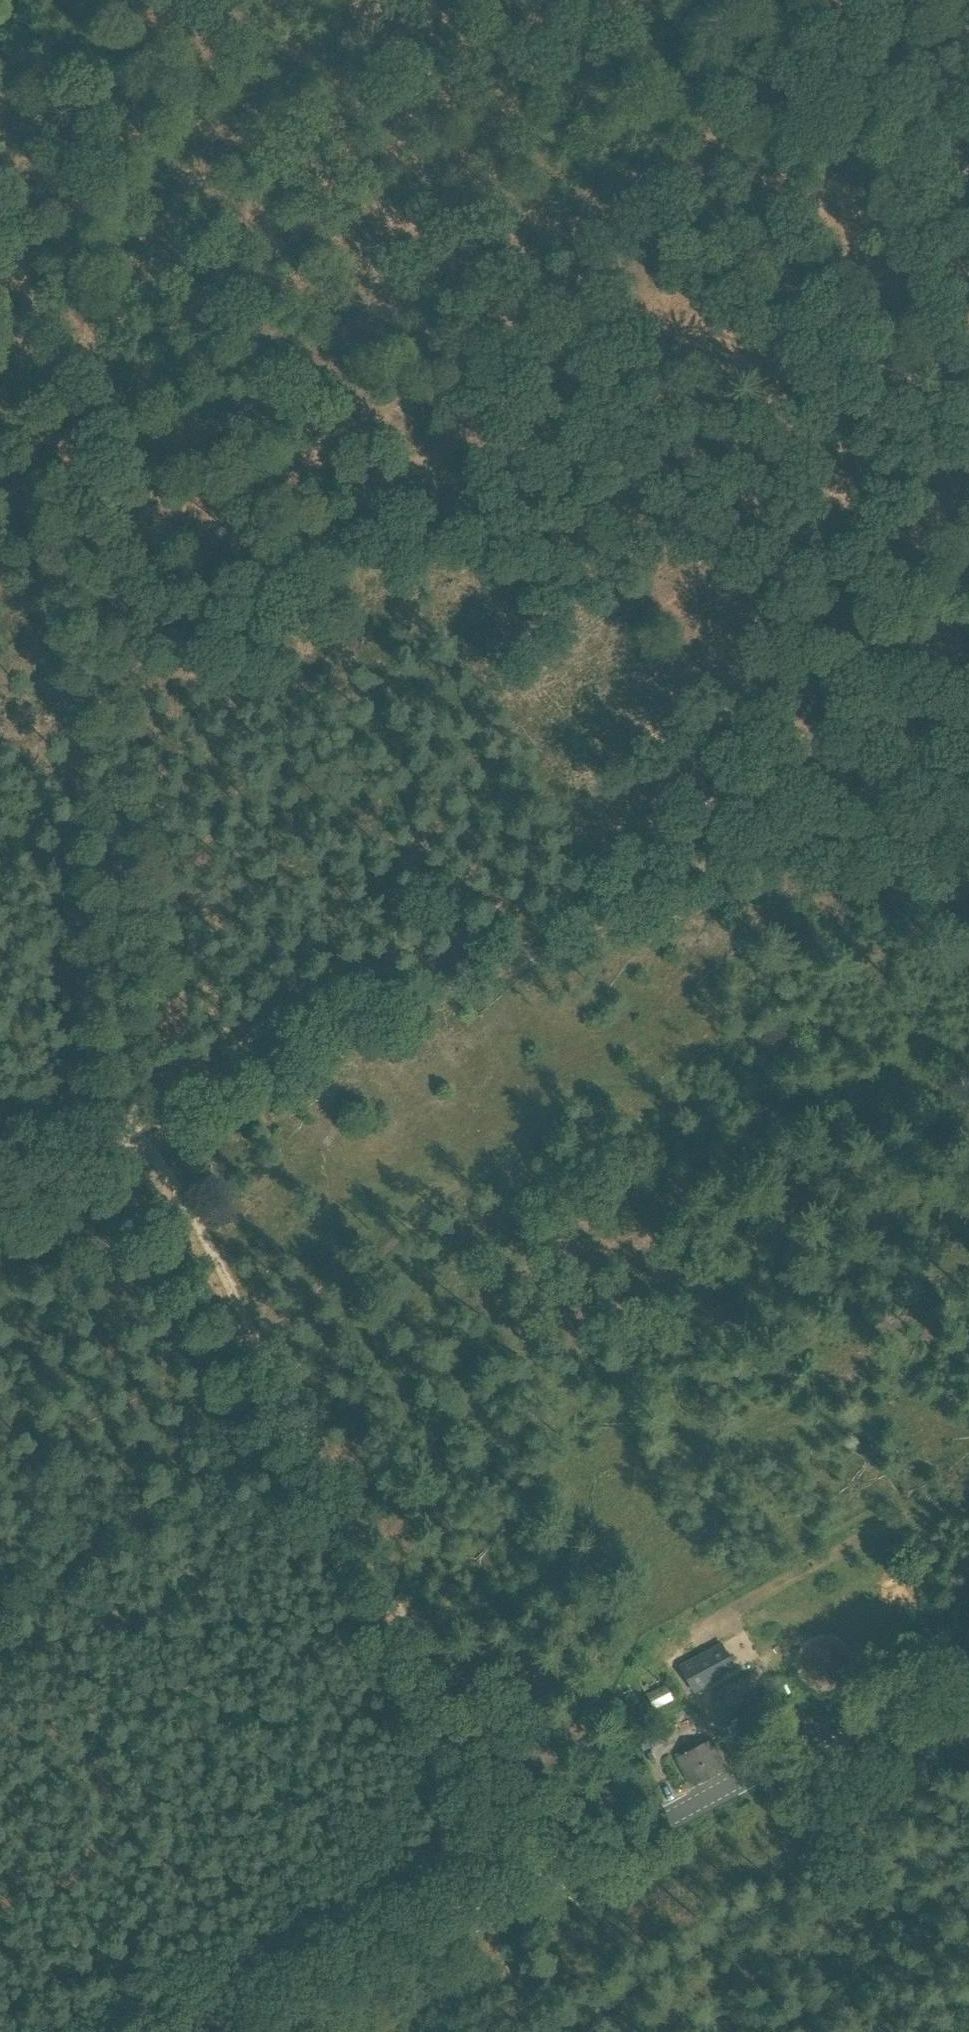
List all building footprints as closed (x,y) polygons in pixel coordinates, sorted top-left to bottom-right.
[(252,1115),(247,1102),(231,1108),(235,1120),(252,1115)] [(684,1670),(697,1696),(719,1685),(712,1672),(704,1676),(698,1663),(684,1670)] [(658,1710),(677,1703),(671,1689),(653,1696),(658,1710)] [(725,1764),(713,1739),(674,1758),(687,1784),(700,1777),(702,1783),(718,1775),(715,1769),(725,1764)]
